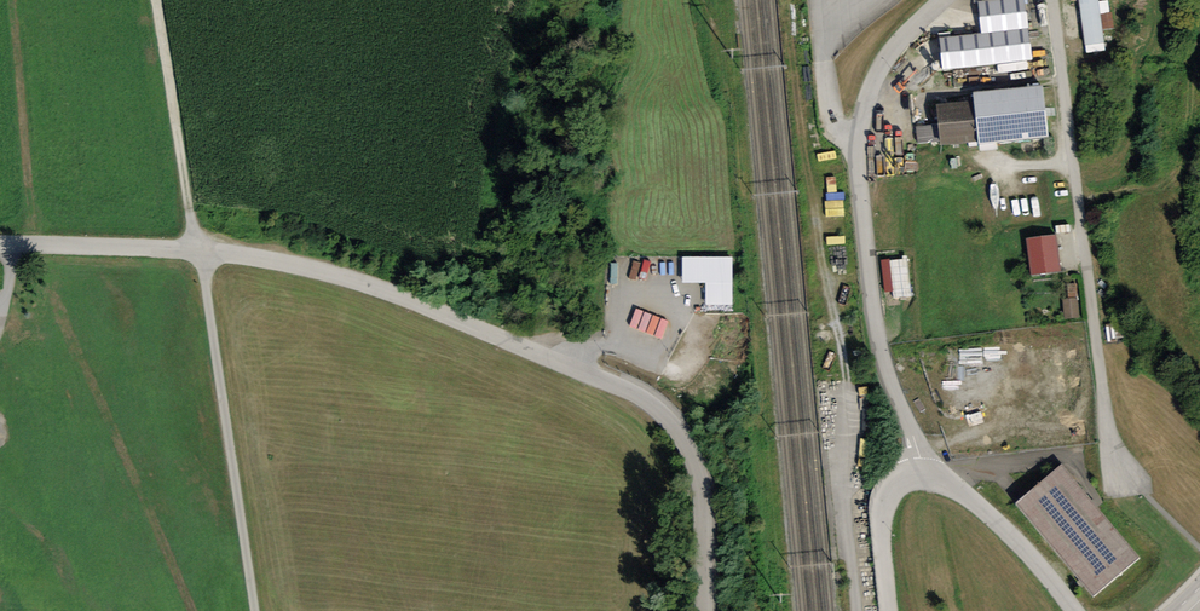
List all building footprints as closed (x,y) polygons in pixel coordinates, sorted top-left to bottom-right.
[(1032,62),(1024,0),(986,0),(986,1),(976,2),(980,34),(937,40),(941,73),(1032,62)] [(1085,46),(1103,44),(1102,30),(1100,13),(1099,0),(1080,0),(1085,46)] [(1113,12),(1100,13),(1102,30),(1114,29),(1113,12)] [(979,147),(1049,140),(1044,88),(973,95),(973,102),(936,106),(938,125),(915,127),(917,143),(939,141),(940,146),(978,142),(979,147)] [(844,165),(827,168),(829,179),(846,176),(844,165)] [(1055,237),(1025,242),(1031,277),(1061,273),(1055,237)] [(732,258),(684,258),(684,281),(709,281),(709,303),(732,303),(732,258)] [(896,295),(896,300),(913,300),(911,261),(884,262),(885,296),(896,295)] [(1078,299),(1076,284),(1066,285),(1068,300),(1078,299)] [(1068,300),(1063,300),(1064,320),(1079,319),(1078,299),(1068,300)] [(631,329),(664,341),(671,324),(638,311),(631,329)] [(1063,469),(1017,507),(1094,598),(1140,559),(1063,469)]
